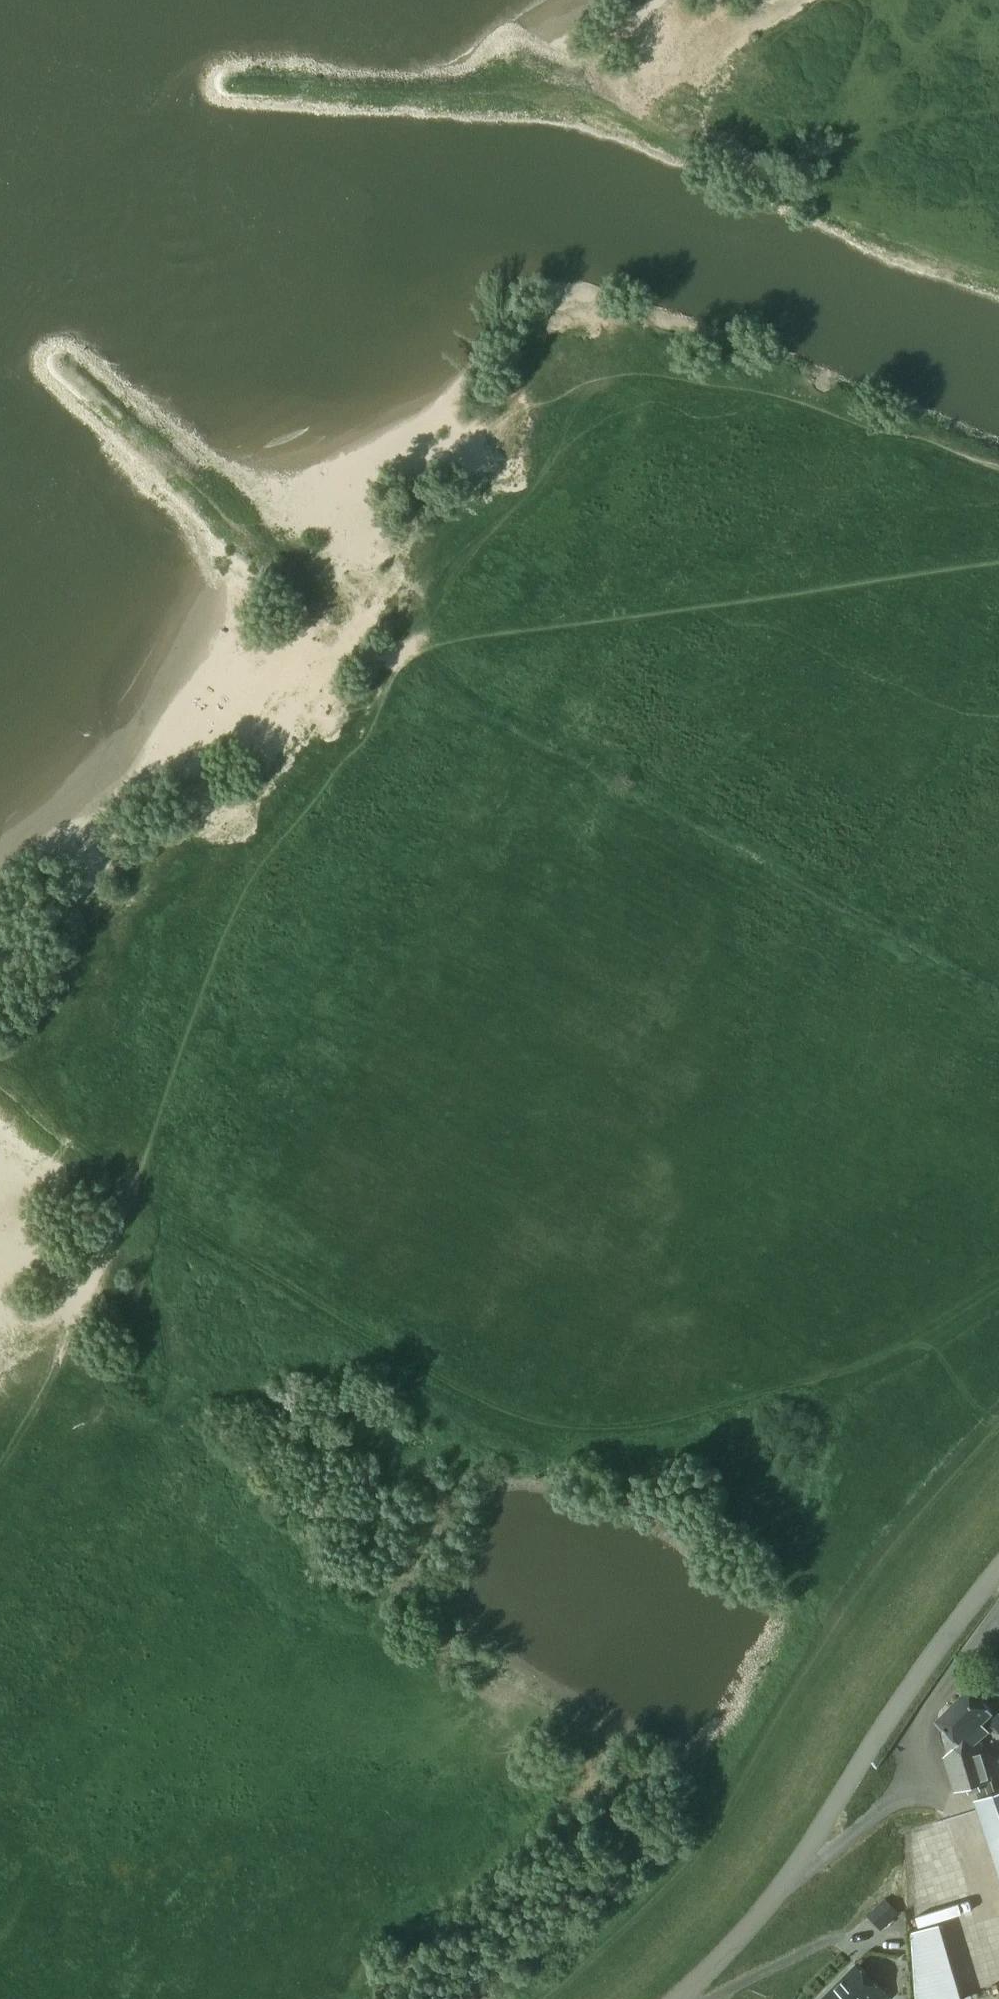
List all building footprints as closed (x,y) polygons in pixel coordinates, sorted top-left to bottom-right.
[(956,1790),(975,1784),(979,1798),(995,1792),(978,1739),(988,1730),(998,1733),(998,1714),(993,1712),(970,1688),(937,1719),(960,1742),(945,1756),(956,1790)] [(978,1798),(998,1862),(998,1791),(995,1792),(979,1798),(978,1798)] [(908,1840),(947,1831),(945,1820),(905,1828),(908,1840)] [(915,1899),(919,1910),(953,1899),(949,1887),(915,1899)] [(900,1913),(885,1897),(867,1914),(882,1930),(900,1913)] [(966,1998),(944,1922),(906,1933),(925,1998),(964,1998),(966,1998)] [(856,1962),(820,1998),(887,1998),(890,1996),(856,1962)]
